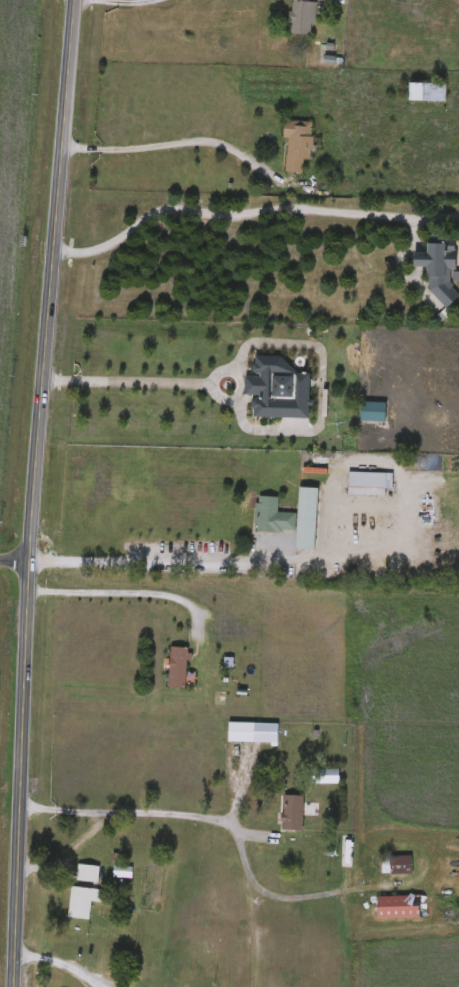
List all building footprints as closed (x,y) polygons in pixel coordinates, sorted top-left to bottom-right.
[(288,33),(292,0),(308,0),(308,1),(316,2),(312,36),(288,33)] [(408,83),(446,83),(446,101),(408,102),(408,83)] [(285,172),(288,139),(283,138),(285,120),(313,122),(310,161),(304,160),(303,174),(285,172)] [(456,270),(458,270),(458,280),(455,280),(455,306),(442,307),(441,295),(429,296),(429,267),(416,268),(416,254),(429,253),(429,237),(455,236),(456,270)] [(309,419),(252,418),(252,396),(245,395),(245,377),(252,377),(252,357),(295,358),(294,374),(310,374),(309,419)] [(387,402),(387,422),(362,422),(362,402),(387,402)] [(348,495),(348,473),(387,473),(387,495),(348,495)] [(318,488),(316,550),(297,550),(299,488),(318,488)] [(277,513),(295,513),(295,531),(255,531),(256,497),(277,497),(277,513)] [(169,688),(169,646),(186,647),(186,688),(169,688)] [(278,744),(228,743),(228,722),(278,723),(278,744)] [(303,796),(303,830),(282,830),(282,796),(303,796)] [(412,856),(412,873),(381,873),(381,856),(412,856)] [(98,882),(78,882),(78,864),(99,865),(98,882)] [(89,919),(69,917),(71,887),(101,889),(100,903),(91,902),(89,919)] [(422,918),(376,918),(376,895),(422,895),(422,918)]
